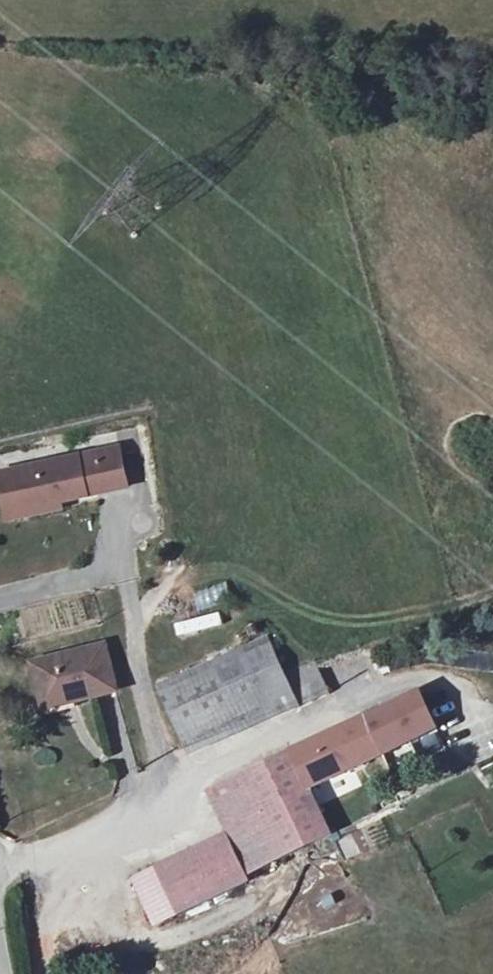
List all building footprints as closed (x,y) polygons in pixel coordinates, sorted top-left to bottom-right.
[(25,518),(59,509),(126,492),(115,453),(0,483),(0,503),(2,509),(21,504),(25,518)] [(21,504),(2,509),(7,531),(61,517),(59,509),(25,518),(21,504)] [(197,612),(231,602),(225,583),(192,592),(197,612)] [(173,621),(176,636),(221,627),(218,612),(173,621)] [(263,640),(165,684),(194,749),(292,705),(263,640)] [(31,664),(42,698),(70,690),(74,706),(118,695),(104,645),(31,664)] [(70,690),(42,698),(46,713),(74,706),(70,690)] [(352,722),(253,770),(290,852),(330,832),(310,786),(440,722),(428,693),(422,694),(403,705),(398,698),(352,722)] [(233,839),(168,867),(166,867),(184,912),(256,884),(250,870),(268,863),(290,852),(253,770),(213,788),(233,839)] [(367,813),(330,832),(343,853),(378,837),(367,813)]
